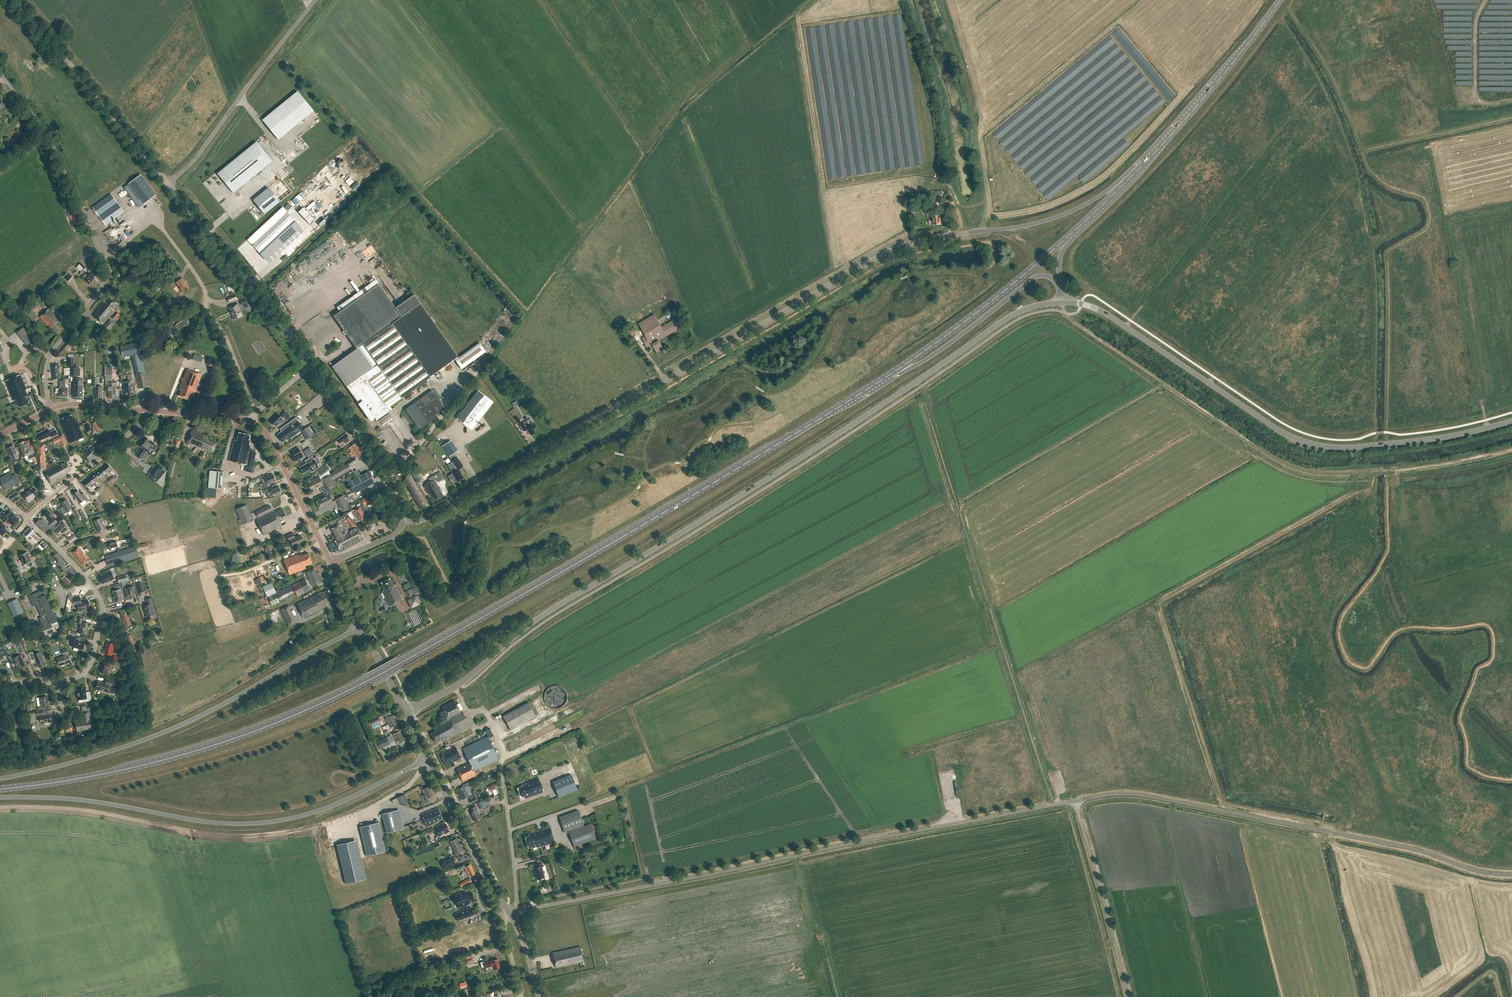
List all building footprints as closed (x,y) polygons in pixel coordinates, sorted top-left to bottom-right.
[(297,91),(262,120),(278,140),(314,111),(297,91)] [(226,167),(217,174),(233,193),(234,193),(269,164),(253,145),(226,167)] [(129,184),(124,187),(139,207),(144,204),(156,195),(141,175),(129,184)] [(271,190),(255,203),(264,214),(280,202),(271,190)] [(111,222),(114,226),(120,221),(117,218),(124,212),(111,194),(93,207),(106,225),(111,222)] [(283,207),(247,240),(253,246),(288,213),(283,207)] [(931,217),(932,226),(941,225),(939,216),(931,217)] [(292,217),(257,250),(266,260),(301,228),(292,217)] [(82,277),(89,284),(95,278),(94,278),(98,274),(91,267),(89,270),(86,267),(81,262),(77,267),(80,271),(82,269),(86,273),(82,277)] [(64,277),(68,281),(73,277),(68,272),(64,277)] [(182,278),(176,282),(183,292),(189,288),(186,283),(187,283),(186,281),(185,282),(182,278)] [(375,417),(380,425),(390,418),(387,413),(393,409),(391,406),(430,378),(429,377),(458,356),(414,294),(395,308),(378,285),(333,316),(357,349),(332,366),(346,386),(347,385),(371,420),(375,417)] [(227,298),(229,303),(238,299),(236,294),(227,298)] [(109,296),(93,315),(103,324),(114,311),(114,310),(116,308),(115,307),(118,304),(109,296)] [(33,302),(29,306),(23,312),(34,323),(39,318),(33,312),(41,304),(37,299),(33,302)] [(237,304),(229,307),(234,319),(242,315),(237,304)] [(47,325),(49,324),(52,328),(59,322),(55,318),(56,317),(54,315),(54,314),(49,309),(40,317),(47,325)] [(118,318),(121,315),(117,312),(114,315),(112,318),(116,321),(118,318)] [(647,347),(652,344),(657,353),(664,349),(659,340),(682,327),(677,318),(666,324),(664,321),(659,323),(654,314),(638,323),(645,336),(642,338),(647,347)] [(166,323),(171,328),(173,326),(180,333),(191,322),(184,316),(181,319),(180,318),(179,319),(175,315),(166,323)] [(111,319),(101,330),(106,334),(107,333),(115,324),(111,319)] [(17,332),(27,345),(34,340),(23,327),(17,332)] [(132,356),(136,374),(136,375),(139,389),(149,386),(140,354),(137,343),(121,347),(123,357),(132,356)] [(486,352),(480,343),(471,349),(459,357),(455,360),(461,369),(486,352)] [(51,365),(51,373),(53,372),(53,379),(60,379),(59,370),(60,370),(59,364),(51,365)] [(109,398),(115,398),(115,395),(116,395),(116,382),(111,382),(111,380),(112,380),(111,380),(111,376),(112,376),(112,369),(105,369),(105,376),(107,376),(106,386),(108,386),(108,393),(109,393),(109,398)] [(187,369),(186,372),(186,371),(179,389),(181,390),(179,396),(190,400),(192,394),(193,395),(194,391),(195,391),(202,375),(187,369)] [(6,382),(14,401),(17,400),(19,407),(28,404),(26,398),(27,397),(25,391),(27,390),(20,375),(6,382)] [(96,393),(96,397),(102,398),(103,386),(97,386),(97,378),(93,378),(93,386),(95,386),(95,393),(96,393)] [(73,397),(82,397),(83,379),(74,379),(73,397)] [(60,381),(60,388),(59,388),(59,396),(67,396),(67,388),(65,388),(65,381),(60,381)] [(126,395),(126,400),(135,398),(134,393),(135,393),(134,388),(135,387),(135,385),(134,386),(133,381),(123,382),(124,392),(125,392),(125,395),(126,395)] [(443,406),(432,390),(405,409),(419,430),(429,423),(430,424),(443,406)] [(478,390),(457,418),(469,428),(490,400),(478,390)] [(520,403),(511,411),(513,413),(515,411),(523,420),(527,416),(520,408),(522,406),(520,403)] [(278,414),(270,421),(276,427),(283,419),(285,418),(287,420),(291,416),(285,411),(280,416),(278,414)] [(62,418),(64,422),(61,423),(69,443),(83,438),(77,422),(76,423),(74,418),(73,419),(71,415),(62,418)] [(280,429),(281,431),(277,435),(282,442),(287,439),(288,440),(301,431),(306,439),(317,432),(312,424),(302,430),(302,429),(303,428),(297,420),(298,419),(297,417),(296,418),(280,429)] [(83,424),(87,432),(91,430),(88,422),(83,424)] [(528,432),(530,436),(535,433),(533,430),(536,428),(533,423),(529,426),(527,422),(520,426),(523,432),(526,430),(528,433),(528,432)] [(50,432),(48,428),(44,430),(37,434),(40,441),(51,436),(52,437),(58,434),(55,429),(50,432)] [(186,443),(203,450),(203,449),(212,453),(216,443),(207,439),(208,438),(191,431),(186,443)] [(229,461),(245,465),(250,446),(249,445),(250,441),(249,441),(250,435),(239,433),(237,441),(234,440),(229,461)] [(106,436),(104,434),(100,438),(98,435),(94,438),(96,440),(94,442),(95,444),(94,445),(100,451),(106,445),(106,444),(111,440),(107,435),(106,436)] [(338,440),(340,443),(348,437),(346,434),(338,440)] [(436,437),(442,446),(449,456),(456,452),(450,442),(450,441),(447,437),(444,439),(441,434),(436,437)] [(67,445),(63,435),(53,440),(55,444),(60,442),(62,447),(67,445)] [(154,444),(150,441),(146,438),(143,442),(142,442),(139,446),(141,448),(136,456),(140,459),(146,451),(148,452),(151,448),(152,449),(153,447),(154,448),(156,446),(154,444)] [(181,440),(175,439),(173,445),(179,447),(181,440)] [(25,442),(24,442),(23,441),(21,442),(20,443),(22,449),(21,449),(24,456),(27,455),(28,457),(29,461),(35,458),(34,455),(33,455),(32,453),(34,453),(31,444),(30,444),(29,441),(25,442)] [(349,448),(356,459),(363,454),(355,443),(349,448)] [(36,448),(38,471),(45,471),(44,469),(46,468),(46,463),(45,460),(46,460),(46,453),(44,453),(44,452),(45,452),(44,444),(36,448)] [(17,454),(13,446),(8,449),(11,456),(13,460),(18,458),(16,454),(17,454)] [(183,446),(180,450),(193,457),(197,449),(195,448),(193,451),(183,446)] [(86,450),(85,448),(82,451),(87,457),(93,452),(89,447),(86,450)] [(296,453),(291,456),(294,462),(303,456),(298,447),(294,450),(296,453)] [(308,458),(314,454),(310,447),(304,451),(308,458)] [(245,471),(253,473),(256,461),(254,461),(256,452),(250,451),(245,471)] [(453,470),(454,472),(452,474),(454,476),(452,478),(453,480),(455,479),(457,482),(463,478),(460,473),(460,471),(459,469),(463,467),(457,457),(451,460),(455,467),(455,468),(455,469),(453,470)] [(58,464),(44,471),(52,485),(70,475),(68,472),(72,471),(67,462),(62,464),(61,463),(58,465),(58,464)] [(310,462),(301,467),(304,472),(313,467),(310,462)] [(329,489),(337,484),(354,473),(348,463),(339,469),(330,474),(328,470),(330,469),(326,464),(316,471),(320,477),(319,477),(311,481),(308,483),(311,490),(319,487),(320,487),(322,491),(329,488),(329,489)] [(151,471),(155,476),(163,470),(159,464),(151,471)] [(102,469),(105,474),(111,469),(108,465),(102,469)] [(96,474),(99,478),(105,474),(102,469),(96,474)] [(222,485),(224,471),(210,470),(207,498),(216,498),(216,495),(218,495),(219,485),(222,485)] [(6,490),(20,482),(15,474),(12,476),(10,472),(0,478),(0,481),(6,490)] [(369,472),(349,482),(354,493),(374,483),(369,472)] [(405,487),(407,486),(420,509),(427,505),(409,472),(402,482),(405,487)] [(422,480),(419,473),(417,474),(416,473),(413,474),(414,476),(413,476),(417,483),(422,480)] [(90,478),(93,483),(99,478),(99,479),(99,478),(96,474),(90,478)] [(259,485),(262,490),(269,487),(268,485),(276,481),(273,474),(264,478),(266,481),(259,485)] [(84,483),(87,488),(93,483),(90,478),(84,483)] [(427,494),(428,493),(430,497),(431,497),(434,502),(443,496),(434,481),(423,487),(427,494)] [(277,486),(270,489),(270,488),(265,490),(268,498),(272,496),(273,496),(275,496),(276,495),(280,493),(280,492),(278,487),(277,486)] [(27,491),(23,494),(28,502),(34,498),(33,497),(38,494),(34,487),(27,491)] [(22,488),(15,492),(18,496),(24,492),(22,488)] [(78,501),(80,504),(85,500),(87,502),(89,500),(84,494),(82,496),(78,491),(73,495),(75,498),(75,499),(75,500),(76,502),(77,502),(78,501)] [(336,499),(341,509),(349,505),(343,495),(342,492),(340,493),(341,496),(336,499)] [(316,501),(320,509),(324,507),(325,507),(333,503),(328,494),(319,498),(319,499),(316,501)] [(361,500),(364,505),(369,502),(367,497),(361,500)] [(61,503),(66,512),(72,508),(66,500),(61,503)] [(356,505),(357,508),(351,511),(357,522),(365,517),(365,516),(366,515),(364,512),(364,513),(364,512),(366,510),(363,505),(361,505),(360,503),(360,502),(356,505)] [(247,505),(236,509),(240,519),(237,520),(240,526),(253,520),(252,517),(253,517),(251,513),(250,513),(247,505)] [(286,516),(283,508),(274,513),(271,505),(268,507),(267,506),(255,512),(258,518),(271,511),(271,513),(256,520),(264,535),(281,527),(278,520),(286,516)] [(0,513),(0,517),(5,522),(7,520),(13,526),(18,520),(11,512),(8,515),(3,510),(0,513)] [(83,510),(80,511),(86,522),(89,521),(83,510)] [(48,511),(46,512),(44,514),(44,515),(43,517),(45,520),(47,518),(51,523),(56,519),(48,511)] [(59,511),(56,514),(59,518),(57,520),(60,523),(65,518),(59,511)] [(341,548),(343,550),(364,539),(356,526),(357,525),(349,515),(345,518),(344,517),(342,518),(342,519),(337,521),(338,523),(330,527),(334,533),(337,539),(335,541),(339,549),(341,548)] [(94,521),(98,529),(97,530),(98,533),(106,529),(101,518),(94,521)] [(36,523),(44,532),(50,526),(46,523),(44,525),(39,519),(36,523)] [(60,525),(54,530),(53,531),(58,537),(64,532),(65,533),(69,529),(64,523),(61,526),(60,525)] [(27,539),(30,542),(33,545),(36,542),(39,539),(33,533),(34,533),(30,528),(24,534),(28,538),(27,539)] [(303,542),(300,535),(295,538),(293,533),(286,536),(288,541),(290,541),(293,547),(298,545),(303,542)] [(68,539),(70,543),(77,539),(74,535),(68,539)] [(104,555),(108,566),(139,556),(136,545),(104,555)] [(73,552),(83,565),(89,560),(79,547),(73,552)] [(261,561),(268,558),(267,555),(265,552),(259,554),(260,557),(261,561)] [(24,564),(28,563),(30,567),(33,566),(27,553),(20,556),(24,564)] [(283,560),(289,575),(306,569),(305,566),(312,564),(308,553),(303,555),(302,554),(298,555),(298,554),(283,560)] [(65,563),(58,554),(57,555),(57,554),(52,557),(57,563),(56,563),(58,567),(62,573),(67,569),(63,564),(65,563)] [(275,568),(278,578),(281,576),(276,562),(268,564),(269,566),(272,564),(274,569),(275,568)] [(67,568),(72,575),(75,573),(70,566),(67,568)] [(322,580),(319,573),(317,573),(314,568),(306,572),(311,585),(322,580)] [(100,577),(103,583),(107,582),(114,579),(110,571),(103,574),(103,575),(100,577)] [(382,592),(389,606),(403,600),(397,588),(396,589),(394,585),(393,586),(390,578),(381,583),(384,590),(382,592)] [(297,597),(310,591),(304,579),(276,592),(267,597),(272,606),(292,596),(296,593),(297,597)] [(127,594),(125,595),(127,599),(136,597),(133,587),(125,589),(127,594)] [(406,592),(409,597),(416,593),(413,588),(406,592)] [(114,597),(113,598),(114,603),(123,600),(120,590),(113,592),(114,597)] [(323,593),(322,592),(318,594),(297,604),(304,618),(326,607),(326,603),(333,600),(328,590),(323,593)] [(58,621),(45,595),(43,596),(40,591),(29,596),(30,599),(34,607),(35,606),(36,605),(39,612),(42,617),(39,618),(45,631),(52,627),(51,624),(58,621)] [(74,606),(75,606),(74,606),(77,605),(79,611),(90,609),(88,600),(81,602),(80,597),(73,599),(74,606)] [(408,601),(411,607),(412,607),(418,604),(419,603),(416,597),(415,597),(409,600),(408,601)] [(146,599),(148,605),(143,606),(145,611),(145,610),(147,616),(155,614),(152,606),(154,606),(152,598),(146,599)] [(17,599),(8,603),(14,617),(23,612),(17,599)] [(288,605),(280,609),(289,626),(296,621),(288,605)] [(126,612),(121,614),(123,618),(122,618),(125,627),(132,624),(129,618),(128,618),(126,612)] [(78,617),(76,623),(80,624),(78,633),(86,634),(87,630),(88,623),(84,622),(84,619),(78,617)] [(76,640),(76,637),(70,636),(69,641),(71,642),(70,646),(73,647),(83,650),(85,642),(76,640)] [(104,654),(112,655),(114,645),(107,643),(104,654)] [(64,656),(57,658),(60,666),(71,662),(69,658),(72,657),(70,652),(68,653),(66,648),(62,650),(64,656)] [(36,659),(39,668),(46,665),(40,652),(34,655),(32,652),(29,654),(32,661),(36,659)] [(21,654),(13,658),(18,670),(26,666),(23,660),(24,660),(21,654)] [(105,661),(104,665),(101,664),(99,672),(107,674),(108,670),(109,670),(110,662),(105,661)] [(107,679),(106,683),(98,682),(96,690),(101,691),(108,693),(109,686),(114,687),(116,681),(107,679)] [(564,704),(565,702),(567,698),(566,695),(566,693),(565,690),(563,688),(560,686),(558,685),(555,685),(553,685),(551,686),(548,687),(546,689),(545,691),(544,693),(543,696),(543,698),(544,701),(545,704),(547,706),(549,707),(552,708),(554,708),(556,709),(559,708),(561,707),(564,704)] [(79,700),(83,699),(83,702),(91,701),(90,692),(86,692),(85,688),(77,690),(79,700)] [(47,696),(36,698),(38,711),(46,710),(46,706),(48,706),(47,696)] [(441,712),(446,721),(434,728),(435,730),(430,733),(435,742),(440,739),(441,741),(444,739),(445,743),(444,743),(446,747),(449,745),(446,739),(470,726),(463,713),(462,713),(454,700),(442,706),(444,710),(441,712)] [(502,715),(510,729),(535,715),(527,702),(502,715)] [(76,726),(77,731),(92,729),(90,720),(88,711),(82,712),(84,721),(76,722),(76,725),(76,726)] [(40,720),(40,723),(51,722),(50,714),(45,715),(44,712),(36,713),(37,720),(40,720)] [(396,725),(391,715),(385,718),(390,728),(396,725)] [(374,719),(366,723),(368,727),(371,732),(370,733),(372,736),(375,735),(371,725),(376,723),(374,719)] [(393,735),(398,745),(405,741),(400,731),(393,735)] [(386,737),(377,742),(380,749),(389,744),(386,737)] [(474,771),(499,759),(488,737),(463,749),(470,762),(456,769),(463,782),(476,775),(474,771)] [(442,756),(447,765),(457,760),(458,762),(462,760),(455,746),(448,750),(448,751),(443,754),(444,755),(442,756)] [(571,774),(552,782),(558,797),(577,789),(571,774)] [(543,792),(539,779),(526,783),(526,784),(522,786),(522,787),(518,788),(521,797),(523,796),(524,799),(543,792)] [(462,800),(468,797),(470,796),(472,798),(469,800),(471,803),(479,799),(474,790),(471,791),(467,783),(463,785),(463,786),(458,788),(458,789),(461,794),(459,794),(462,800)] [(421,796),(424,804),(430,801),(428,798),(433,796),(429,786),(422,790),(424,794),(421,796)] [(400,804),(405,806),(408,805),(404,795),(397,798),(400,804)] [(482,801),(477,803),(480,809),(490,804),(487,799),(482,801)] [(475,806),(470,808),(471,812),(470,812),(474,821),(481,818),(477,810),(477,809),(475,806)] [(387,833),(401,830),(404,829),(399,809),(397,810),(382,814),(387,833)] [(424,819),(425,823),(426,823),(427,826),(434,823),(437,821),(442,818),(439,810),(436,811),(436,809),(422,814),(424,819)] [(564,832),(568,830),(574,846),(595,839),(590,823),(583,825),(578,810),(559,816),(564,832)] [(386,851),(379,822),(360,827),(367,856),(386,851)] [(433,829),(437,837),(441,835),(441,834),(443,832),(444,834),(449,831),(446,824),(444,826),(443,824),(433,829)] [(533,848),(537,847),(554,842),(550,828),(530,834),(530,836),(525,838),(528,848),(532,847),(533,848)] [(422,836),(426,845),(430,843),(426,834),(422,836)] [(449,842),(452,848),(453,848),(454,850),(453,850),(455,855),(464,851),(460,843),(459,844),(456,838),(449,842)] [(367,880),(358,841),(338,846),(347,885),(367,880)] [(441,862),(445,869),(456,864),(452,857),(441,862)] [(534,868),(537,880),(545,878),(541,866),(542,866),(541,863),(535,864),(536,867),(534,868)] [(464,867),(469,877),(476,874),(471,864),(464,867)] [(469,903),(469,902),(474,901),(471,893),(466,895),(465,891),(453,895),(458,908),(469,903)] [(459,911),(462,919),(474,914),(471,907),(459,911)] [(552,953),(555,968),(583,961),(580,947),(552,953)] [(464,956),(467,964),(474,961),(473,959),(474,959),(473,956),(472,956),(471,953),(464,956)] [(482,968),(485,967),(485,968),(492,966),(493,970),(500,968),(498,959),(484,962),(484,961),(480,962),(482,968)]
